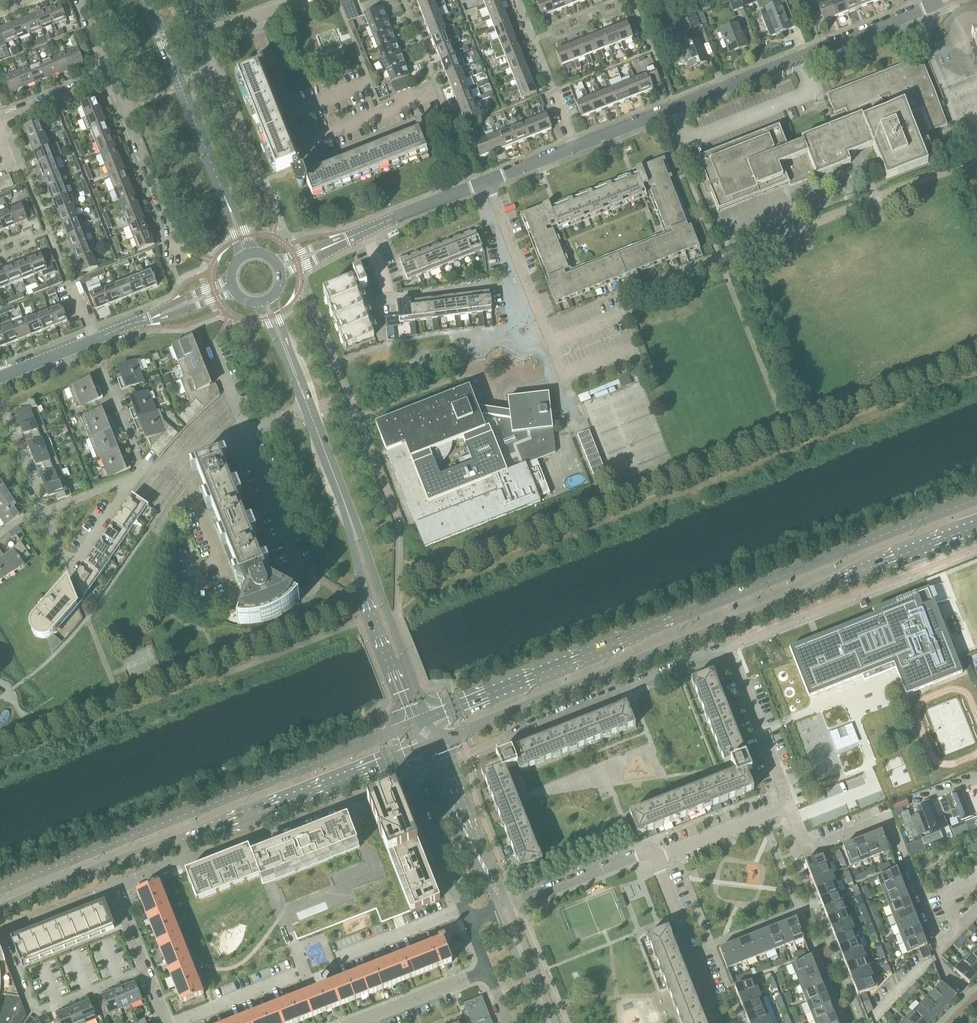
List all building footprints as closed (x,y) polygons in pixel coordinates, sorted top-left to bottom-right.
[(355,6),(352,0),(347,0),(341,3),(343,10),(348,22),(348,21),(353,20),(359,18),(355,6)] [(423,15),(438,9),(434,0),(427,0),(418,4),(423,15)] [(505,10),(501,0),(495,0),(485,4),(489,16),(505,10)] [(537,2),(542,17),(555,12),(550,0),(542,0),(537,2)] [(555,12),(567,8),(563,0),(550,0),(555,12)] [(733,11),(734,13),(744,9),(743,7),(740,0),(730,0),(729,1),(733,11)] [(837,17),(844,15),(849,13),(848,13),(843,0),(830,0),(831,2),(837,17)] [(848,13),(849,13),(856,10),(856,11),(861,9),(860,8),(857,0),(843,0),(848,13)] [(860,8),(867,5),(868,6),(873,4),(872,3),(872,4),(870,0),(857,0),(860,8)] [(786,1),(760,11),(770,38),(796,28),(786,1)] [(819,7),(825,22),(832,19),(833,20),(837,18),(837,17),(831,2),(819,7)] [(60,4),(48,9),(54,25),(67,20),(60,4)] [(365,15),(369,26),(388,19),(384,8),(365,15)] [(476,8),(465,12),(467,16),(478,12),(476,8)] [(48,9),(36,14),(42,29),(54,25),(48,9)] [(423,15),(427,27),(442,21),(438,9),(423,15)] [(494,28),(509,22),(505,10),(489,16),(481,19),(483,24),(491,20),(494,28)] [(709,27),(707,22),(703,12),(699,14),(702,23),(703,23),(705,29),(709,27)] [(36,14),(24,19),(30,34),(42,29),(36,14)] [(703,25),(702,23),(699,14),(691,17),(684,20),(689,31),(703,25)] [(24,19),(12,23),(18,39),(30,34),(24,19)] [(369,26),(374,38),(392,30),(388,19),(369,26)] [(357,31),(353,20),(348,21),(348,22),(352,33),(357,31)] [(447,33),(442,21),(427,27),(432,38),(447,33)] [(499,40),(514,34),(509,22),(494,28),(486,31),(487,35),(496,32),(499,40)] [(0,28),(0,29),(6,44),(18,39),(12,23),(0,28)] [(621,43),(633,38),(627,23),(615,28),(621,43)] [(739,23),(720,30),(729,54),(748,46),(739,23)] [(621,43),(615,28),(603,32),(609,47),(621,43)] [(374,38),(378,49),(397,42),(392,30),(374,38)] [(361,42),(357,31),(352,33),(357,44),(361,42)] [(609,47),(603,32),(592,37),(597,52),(609,47)] [(450,40),(447,33),(432,38),(437,50),(452,44),(460,41),(458,37),(450,40)] [(503,51),(519,45),(514,34),(499,40),(490,43),(492,47),(500,44),(503,51)] [(597,52),(592,37),(580,42),(586,57),(597,52)] [(707,63),(698,40),(681,47),(684,53),(682,54),(686,64),(688,63),(690,69),(707,63)] [(366,54),(361,42),(357,44),(361,55),(366,54)] [(378,49),(382,60),(401,53),(397,42),(378,49)] [(586,57),(580,42),(568,46),(574,61),(586,57)] [(456,56),(452,44),(437,50),(441,62),(456,56)] [(508,63),(523,57),(519,45),(503,51),(495,55),(497,59),(505,56),(508,63)] [(6,46),(1,48),(6,58),(10,56),(6,46)] [(574,61),(568,46),(556,51),(562,66),(574,61)] [(78,47),(65,52),(72,68),(84,63),(78,47)] [(65,52),(53,57),(60,73),(72,68),(65,52)] [(406,64),(401,53),(382,60),(387,71),(406,64)] [(370,65),(366,54),(361,55),(366,66),(370,65)] [(441,62),(446,74),(461,68),(456,56),(441,62)] [(53,57),(41,62),(47,78),(60,73),(53,57)] [(513,75),(528,69),(523,57),(508,63),(513,75)] [(928,163),(917,137),(932,132),(947,125),(921,57),(827,94),(835,113),(846,109),(850,119),(801,139),(803,142),(789,148),(780,126),(697,158),(719,212),(789,184),(790,187),(851,164),(845,149),(870,139),(886,180),(928,163)] [(41,62),(29,67),(35,83),(47,78),(41,62)] [(402,78),(408,76),(410,75),(406,64),(387,71),(391,83),(397,80),(402,78)] [(374,76),(370,65),(366,66),(370,78),(374,76)] [(645,69),(647,75),(635,79),(641,94),(653,89),(651,85),(660,82),(654,66),(645,69)] [(29,67),(17,72),(23,88),(35,83),(29,67)] [(446,74),(451,86),(466,80),(461,68),(446,74)] [(517,87),(533,81),(528,69),(513,75),(504,78),(506,82),(514,79),(517,87)] [(297,165),(259,70),(239,78),(277,173),(297,165)] [(17,72),(4,77),(11,93),(23,88),(17,72)] [(374,76),(370,78),(374,89),(379,87),(374,76)] [(402,78),(406,90),(412,87),(408,76),(402,78)] [(401,92),(406,90),(402,78),(397,80),(401,92)] [(488,79),(477,84),(479,88),(489,84),(488,79)] [(624,84),(629,99),(641,94),(635,79),(624,84)] [(396,94),(401,92),(397,80),(391,83),(396,94)] [(455,97),(471,91),(479,88),(477,84),(469,87),(466,80),(451,86),(455,97)] [(537,93),(533,81),(517,87),(522,99),(537,93)] [(612,89),(618,103),(629,99),(624,84),(612,89)] [(600,93),(606,108),(618,103),(612,89),(600,93)] [(455,97),(460,109),(475,103),(471,91),(455,97)] [(588,98),(594,113),(606,108),(600,93),(588,98)] [(588,98),(577,103),(582,117),(594,113),(588,98)] [(97,99),(81,105),(86,118),(102,111),(97,99)] [(478,111),(475,103),(460,109),(465,121),(480,115),(488,112),(487,108),(478,111)] [(540,135),(552,130),(546,115),(542,107),(538,108),(541,117),(534,120),(540,135)] [(86,118),(82,119),(87,131),(91,130),(107,124),(105,119),(108,118),(105,110),(102,111),(86,118)] [(332,165),(305,176),(307,182),(313,197),(428,151),(422,136),(420,131),(425,129),(422,121),(421,121),(421,120),(420,120),(419,120),(418,121),(417,121),(417,122),(417,123),(420,131),(332,165)] [(522,124),(528,139),(540,135),(534,120),(522,124)] [(40,121),(25,128),(29,140),(45,134),(40,121)] [(480,122),(467,127),(469,133),(479,129),(479,131),(483,130),(480,122)] [(107,124),(91,130),(95,142),(111,136),(107,124)] [(510,129),(517,144),(528,139),(522,124),(510,129)] [(499,134),(505,149),(517,144),(510,129),(499,134)] [(45,134),(29,140),(34,152),(50,146),(45,134)] [(487,138),(493,153),(505,149),(499,134),(487,138)] [(111,136),(95,142),(100,154),(116,148),(111,136)] [(493,153),(487,138),(475,143),(481,158),(493,153)] [(50,146),(34,152),(39,164),(55,158),(62,156),(57,143),(50,146)] [(116,148),(100,154),(105,166),(121,160),(116,148)] [(297,170),(294,171),(299,186),(300,186),(300,187),(301,187),(302,187),(303,187),(303,186),(304,186),(304,185),(304,184),(307,182),(305,176),(332,165),(331,162),(329,157),(324,159),(323,158),(318,160),(318,161),(317,167),(310,167),(305,166),(305,165),(303,166),(303,167),(299,169),(298,169),(297,170)] [(55,158),(39,164),(44,177),(60,170),(55,158)] [(662,218),(659,219),(661,224),(664,231),(687,222),(670,179),(673,178),(665,158),(636,169),(638,173),(646,194),(647,197),(646,194),(652,192),(654,198),(651,199),(654,204),(656,203),(662,218)] [(121,160),(105,166),(110,178),(126,172),(121,160)] [(60,170),(44,177),(48,189),(64,182),(60,170)] [(126,172),(110,178),(115,190),(130,184),(126,172)] [(637,198),(646,194),(638,173),(561,204),(551,208),(559,228),(568,225),(569,227),(570,227),(569,225),(576,222),(577,224),(582,222),(581,220),(595,214),(596,216),(601,215),(600,212),(615,206),(616,209),(621,207),(620,204),(634,199),(635,201),(640,199),(638,200),(637,198)] [(10,174),(4,177),(8,188),(14,186),(10,174)] [(3,190),(8,188),(4,177),(0,178),(0,183),(3,190)] [(64,182),(48,189),(53,201),(69,195),(64,182)] [(130,184),(115,190),(119,203),(135,196),(130,184)] [(69,195),(53,201),(58,213),(74,207),(79,205),(74,193),(69,195)] [(135,196),(119,203),(124,215),(140,208),(135,196)] [(21,205),(9,210),(12,216),(16,226),(28,221),(27,219),(35,216),(28,200),(21,203),(21,205)] [(559,228),(551,208),(550,205),(549,203),(521,214),(529,234),(531,234),(548,277),(571,268),(568,260),(569,260),(567,255),(564,256),(558,242),(561,241),(559,236),(556,237),(554,230),(559,228)] [(74,207),(58,213),(59,216),(63,225),(79,219),(74,207)] [(140,208),(124,215),(125,216),(129,227),(145,220),(143,216),(140,208)] [(0,214),(0,222),(3,231),(15,226),(16,226),(12,216),(9,210),(0,214)] [(79,219),(63,225),(68,237),(83,231),(79,219)] [(145,220),(129,227),(134,239),(150,233),(145,220)] [(547,282),(556,305),(559,304),(558,302),(577,294),(578,297),(583,295),(582,292),(601,285),(602,287),(607,285),(606,283),(625,275),(626,278),(631,276),(630,273),(649,266),(650,268),(655,266),(654,264),(672,256),(673,259),(678,257),(677,254),(696,247),(697,250),(700,248),(691,225),(547,282)] [(83,231),(68,237),(72,249),(88,243),(83,231)] [(470,232),(464,235),(472,255),(483,251),(476,232),(477,232),(470,234),(470,232)] [(150,233),(134,239),(139,251),(155,245),(150,233)] [(459,237),(453,239),(461,259),(472,255),(464,235),(464,234),(464,236),(460,238),(459,237)] [(449,241),(443,243),(451,263),(461,259),(453,239),(453,238),(454,240),(449,242),(449,241)] [(88,243),(72,249),(74,254),(72,255),(75,262),(77,261),(93,255),(90,248),(96,246),(93,241),(88,243)] [(432,247),(440,268),(451,263),(443,243),(443,242),(442,243),(443,245),(439,246),(438,245),(432,247)] [(427,249),(422,251),(430,272),(440,268),(432,247),(433,249),(428,251),(427,249)] [(422,253),(417,255),(417,253),(411,256),(419,276),(430,272),(422,251),(421,251),(422,253)] [(41,254),(29,259),(35,275),(42,273),(44,277),(56,272),(52,263),(55,262),(51,253),(42,256),(41,254)] [(93,255),(77,261),(82,274),(98,267),(93,255)] [(419,276),(411,256),(411,255),(411,257),(407,259),(406,258),(400,260),(400,259),(401,261),(400,262),(401,262),(408,280),(419,276)] [(17,264),(23,280),(35,275),(29,259),(17,264)] [(5,269),(4,269),(11,285),(23,280),(17,264),(5,269)] [(141,265),(136,267),(139,275),(145,291),(158,286),(152,270),(144,273),(141,265)] [(11,285),(4,269),(0,271),(0,289),(11,285)] [(368,287),(362,273),(355,276),(356,280),(360,290),(368,287)] [(139,275),(127,280),(133,295),(145,291),(139,275)] [(127,280),(115,284),(121,300),(133,295),(127,280)] [(360,290),(356,280),(324,292),(346,347),(374,336),(372,330),(375,329),(360,290)] [(115,284),(103,289),(109,305),(121,300),(115,284)] [(103,289),(90,294),(97,310),(109,305),(103,289)] [(484,292),(478,293),(482,327),(485,327),(483,313),(492,312),(490,293),(484,294),(484,292)] [(478,293),(466,294),(469,314),(478,313),(479,327),(482,327),(478,293)] [(455,296),(459,329),(462,329),(460,316),(469,314),(466,294),(455,296)] [(457,329),(459,329),(455,296),(444,297),(446,317),(455,316),(457,329)] [(432,299),(436,332),(439,331),(438,318),(446,317),(444,297),(432,299)] [(432,299),(421,300),(424,320),(432,319),(434,332),(436,332),(432,299)] [(421,300),(410,301),(414,336),(417,335),(415,321),(424,320),(421,300)] [(414,336),(410,301),(398,303),(400,323),(410,322),(411,336),(414,336)] [(49,311),(55,326),(68,322),(62,306),(49,311)] [(37,316),(43,331),(55,327),(55,326),(49,311),(37,316)] [(37,316),(25,320),(31,336),(43,331),(37,316)] [(25,320),(13,325),(19,341),(31,336),(25,320)] [(13,325),(1,330),(7,346),(19,341),(13,325)] [(174,346),(172,347),(177,359),(178,362),(178,363),(198,355),(194,344),(191,345),(189,340),(179,344),(178,342),(176,343),(174,344),(174,346)] [(198,355),(178,363),(184,378),(185,378),(202,372),(200,366),(202,365),(198,355)] [(121,378),(118,380),(122,391),(144,382),(140,372),(144,370),(140,359),(132,362),(131,361),(129,361),(127,362),(127,365),(119,368),(122,374),(119,375),(121,378)] [(184,378),(181,379),(187,395),(211,386),(210,386),(206,375),(204,376),(202,372),(185,378),(184,378)] [(622,387),(631,383),(628,376),(619,380),(622,387)] [(76,385),(69,388),(77,408),(103,398),(99,387),(96,388),(95,385),(92,386),(89,379),(82,382),(80,381),(78,381),(76,383),(76,385)] [(191,405),(192,404),(197,400),(205,409),(217,398),(215,393),(219,391),(216,384),(210,386),(211,386),(187,395),(191,405)] [(549,393),(508,398),(510,412),(478,407),(469,387),(376,424),(399,484),(416,525),(425,548),(541,501),(540,498),(550,493),(537,460),(556,453),(549,393)] [(133,409),(130,410),(134,421),(156,412),(148,391),(131,398),(134,405),(131,406),(133,409)] [(589,392),(578,396),(581,403),(591,399),(589,392)] [(23,412),(17,414),(21,425),(41,417),(35,401),(33,402),(31,400),(29,400),(27,402),(27,404),(21,407),(23,412)] [(197,400),(192,404),(201,413),(205,409),(197,400)] [(196,417),(201,413),(192,404),(191,405),(188,408),(196,417)] [(192,421),(196,417),(188,408),(183,412),(192,421)] [(102,410),(81,418),(89,438),(115,428),(111,418),(108,419),(107,416),(104,417),(102,410)] [(156,412),(134,421),(138,431),(141,430),(142,433),(145,432),(148,439),(151,447),(154,444),(158,440),(162,435),(166,431),(170,426),(164,421),(160,410),(156,412)] [(188,425),(192,421),(183,412),(179,416),(188,425)] [(41,417),(21,425),(26,435),(31,433),(33,438),(47,433),(41,417)] [(179,434),(170,426),(166,431),(175,439),(179,434)] [(370,429),(374,438),(379,436),(376,427),(370,429)] [(115,428),(89,438),(97,459),(101,457),(118,450),(115,444),(118,443),(116,440),(119,439),(115,428)] [(175,439),(166,431),(162,435),(171,443),(175,439)] [(578,435),(594,475),(605,471),(589,431),(578,435)] [(35,443),(30,445),(34,456),(53,448),(47,433),(33,438),(35,443)] [(171,443),(162,435),(158,440),(167,448),(171,443)] [(158,440),(154,444),(163,452),(167,448),(158,440)] [(154,444),(151,447),(150,449),(159,457),(163,452),(154,444)] [(53,448),(34,456),(38,467),(44,464),(46,469),(60,464),(53,448)] [(118,450),(101,457),(109,478),(131,469),(127,458),(124,459),(123,456),(120,457),(118,450)] [(220,454),(196,464),(205,486),(200,488),(206,503),(211,501),(219,523),(215,525),(221,540),(229,562),(236,577),(240,575),(241,576),(241,577),(265,567),(263,563),(220,454)] [(48,474),(42,477),(47,487),(66,479),(60,464),(46,469),(48,474)] [(9,497),(3,488),(5,486),(0,478),(0,503),(9,497)] [(66,479),(47,487),(51,497),(55,495),(58,501),(72,495),(66,479)] [(124,509),(139,521),(149,507),(146,505),(147,504),(133,495),(133,496),(131,502),(130,502),(129,502),(129,503),(128,503),(124,509)] [(0,503),(0,517),(6,526),(19,517),(23,514),(21,511),(17,514),(13,508),(15,507),(9,497),(0,503)] [(115,523),(114,523),(129,534),(139,521),(124,509),(123,510),(121,516),(120,516),(119,516),(119,517),(115,523)] [(105,537),(120,548),(129,534),(114,523),(115,523),(114,523),(114,524),(112,530),(111,529),(111,530),(110,530),(109,530),(109,531),(105,537)] [(19,527),(8,533),(12,539),(22,532),(19,527)] [(95,551),(110,562),(120,548),(105,537),(104,537),(104,538),(102,543),(101,543),(100,544),(100,545),(95,551)] [(13,551),(4,556),(14,572),(24,566),(21,562),(30,556),(21,542),(21,543),(12,549),(13,551)] [(14,572),(4,556),(0,550),(0,581),(14,572)] [(86,564),(86,565),(100,575),(110,562),(95,551),(95,550),(95,551),(93,557),(92,557),(91,557),(90,558),(86,564)] [(80,572),(75,579),(76,580),(84,598),(100,575),(86,565),(86,564),(85,565),(83,571),(82,571),(81,571),(81,572),(80,572)] [(241,576),(235,578),(236,579),(236,580),(237,581),(238,582),(238,583),(239,583),(240,583),(241,584),(243,584),(244,584),(247,590),(251,589),(253,593),(249,594),(244,610),(238,626),(241,627),(241,629),(244,630),(247,630),(250,630),(253,630),(256,630),(259,629),(262,629),(265,628),(268,627),(271,626),(274,625),(277,624),(280,623),(282,622),(285,620),(288,618),(290,616),(292,614),(295,612),(297,610),(299,608),(301,606),(299,604),(300,601),(288,595),(271,586),(268,587),(267,583),(270,581),(265,567),(241,577),(241,576)] [(32,625),(32,627),(32,628),(32,629),(32,630),(33,632),(33,633),(34,634),(34,635),(35,636),(36,637),(37,637),(38,638),(38,637),(39,638),(40,638),(41,639),(43,639),(44,639),(45,639),(46,639),(48,638),(52,653),(53,653),(63,643),(53,634),(78,606),(69,583),(68,584),(65,587),(64,586),(53,599),(50,601),(52,603),(42,614),(40,612),(38,615),(36,617),(34,619),(34,620),(33,621),(32,623),(32,624),(32,625)] [(942,583),(929,589),(935,605),(948,600),(942,583)] [(794,647),(790,649),(792,653),(791,653),(793,658),(807,693),(808,693),(809,697),(813,696),(814,696),(894,664),(906,696),(962,674),(935,605),(929,589),(928,589),(927,589),(873,611),(874,615),(820,636),(814,639),(794,647)] [(868,606),(866,600),(860,602),(862,608),(868,606)] [(713,672),(710,673),(692,680),(725,762),(731,760),(736,772),(639,811),(638,810),(630,814),(638,835),(753,790),(748,774),(752,770),(746,753),(745,754),(716,681),(717,681),(713,672)] [(618,708),(512,750),(512,749),(496,756),(500,764),(482,771),(521,870),(543,862),(539,853),(506,769),(518,765),(520,771),(635,725),(633,719),(627,703),(618,707),(618,708)] [(830,733),(837,751),(852,745),(845,727),(830,733)] [(975,788),(965,791),(974,815),(976,814),(976,794),(975,788)] [(440,900),(397,789),(368,801),(383,839),(411,911),(440,900)] [(961,793),(951,796),(961,821),(972,817),(961,793)] [(906,798),(892,803),(895,810),(902,808),(909,805),(906,798)] [(935,798),(922,804),(932,832),(947,826),(935,798)] [(946,798),(939,801),(945,815),(951,812),(952,812),(952,811),(946,798)] [(895,810),(894,811),(899,822),(904,820),(901,814),(904,813),(902,808),(895,810)] [(904,817),(912,838),(929,832),(920,809),(904,817)] [(952,812),(951,812),(953,818),(953,819),(956,818),(959,817),(956,809),(952,811),(952,812)] [(975,824),(976,824),(974,818),(964,822),(966,828),(968,833),(976,830),(975,824)] [(249,847),(186,872),(197,902),(260,877),(263,886),(360,848),(349,821),(254,858),(249,847)] [(964,822),(950,827),(954,838),(968,833),(966,828),(964,822)] [(880,855),(890,851),(882,831),(872,835),(880,855)] [(911,856),(936,846),(934,841),(943,838),(941,831),(921,839),(924,845),(919,846),(915,848),(912,840),(906,842),(911,856)] [(872,835),(862,839),(870,859),(880,855),(872,835)] [(383,839),(363,847),(360,848),(263,886),(280,929),(286,945),(290,943),(296,941),(376,909),(381,923),(411,912),(389,856),(383,839)] [(861,862),(870,859),(862,839),(853,843),(861,862)] [(843,847),(851,866),(861,862),(853,843),(843,847)] [(829,864),(825,854),(805,862),(809,872),(829,864)] [(832,873),(829,864),(809,872),(813,881),(832,873)] [(897,869),(877,877),(881,887),(901,879),(897,869)] [(836,883),(832,873),(813,881),(817,891),(836,883)] [(904,889),(901,879),(881,887),(885,896),(904,889)] [(160,882),(138,891),(182,1003),(204,994),(201,986),(198,987),(161,892),(163,891),(160,882)] [(838,887),(836,883),(817,891),(820,900),(840,892),(838,887)] [(904,889),(885,896),(889,906),(908,898),(904,889)] [(844,902),(840,892),(820,900),(824,910),(844,902)] [(627,907),(622,895),(618,897),(622,909),(627,907)] [(856,897),(859,906),(864,904),(863,901),(861,895),(856,897)] [(912,908),(908,898),(889,906),(892,915),(912,908)] [(847,911),(844,902),(824,910),(828,919),(847,911)] [(21,963),(113,926),(105,904),(18,939),(19,941),(14,943),(13,939),(12,940),(21,963)] [(912,908),(892,915),(896,925),(916,917),(912,908)] [(851,921),(847,911),(828,919),(832,928),(851,921)] [(919,927),(916,917),(896,925),(900,934),(919,927)] [(794,942),(804,938),(796,919),(786,923),(794,942)] [(855,930),(851,921),(832,928),(835,938),(855,930)] [(786,923),(777,927),(785,946),(794,942),(786,923)] [(777,927),(767,930),(775,950),(785,946),(777,927)] [(900,934),(904,944),(923,936),(919,927),(900,934)] [(672,937),(669,928),(648,936),(682,1022),(706,1022),(672,937)] [(767,930),(758,934),(766,954),(775,950),(767,930)] [(859,940),(855,930),(835,938),(839,947),(859,940)] [(758,934),(748,938),(756,957),(766,954),(758,934)] [(931,956),(923,936),(904,944),(908,954),(919,949),(923,959),(931,956)] [(232,1022),(298,1022),(312,1017),(347,1004),(452,962),(444,940),(446,939),(445,937),(439,939),(440,941),(332,983),(330,979),(331,978),(327,975),(324,980),(324,981),(322,981),(321,978),(314,981),(318,989),(232,1022)] [(748,938),(739,942),(747,961),(756,957),(748,938)] [(859,940),(839,947),(843,957),(862,949),(868,947),(864,938),(859,940)] [(739,942),(729,945),(737,965),(747,961),(739,942)] [(727,969),(737,965),(729,945),(720,949),(727,969)] [(1,995),(7,996),(6,999),(5,1004),(4,1008),(3,1012),(11,1018),(15,1014),(23,1020),(27,1015),(22,1003),(20,998),(0,947),(0,998),(1,995)] [(893,948),(892,948),(892,949),(887,951),(890,959),(896,957),(893,948)] [(866,959),(862,949),(843,957),(847,966),(866,959)] [(944,954),(941,957),(946,962),(949,958),(944,954)] [(962,962),(976,977),(976,963),(969,955),(962,962)] [(811,957),(792,964),(796,974),(815,967),(811,957)] [(866,959),(847,966),(850,976),(870,968),(866,959)] [(962,962),(955,970),(970,984),(976,977),(962,962)] [(819,976),(815,967),(796,974),(799,984),(819,976)] [(870,968),(850,976),(854,985),(874,978),(870,968)] [(799,984),(803,993),(823,986),(819,976),(799,984)] [(878,987),(874,978),(854,985),(858,995),(878,987)] [(739,997),(758,989),(754,979),(735,987),(739,997)] [(135,983),(124,988),(131,1005),(142,1000),(135,983)] [(942,983),(934,990),(949,1005),(957,998),(942,983)] [(826,995),(823,986),(803,993),(807,1003),(826,995)] [(124,988),(114,992),(121,1009),(131,1005),(124,988)] [(762,999),(758,989),(739,997),(742,1006),(762,999)] [(927,998),(942,1013),(949,1005),(934,990),(927,998)] [(105,1001),(99,1003),(104,1015),(110,1012),(110,1013),(121,1009),(114,992),(103,996),(105,1001)] [(806,1014),(811,1012),(830,1005),(826,995),(807,1003),(802,1005),(806,1014)] [(468,1014),(472,1022),(492,1022),(482,997),(464,1004),(468,1014)] [(927,998),(920,1005),(935,1020),(942,1013),(927,998)] [(746,1016),(766,1008),(762,999),(742,1006),(746,1016)] [(866,1017),(873,1010),(869,1000),(861,1004),(866,1017)] [(79,1006),(86,1022),(96,1019),(96,1018),(101,1016),(97,1004),(91,1006),(89,1002),(79,1006)] [(834,1014),(830,1005),(811,1012),(814,1022),(834,1014)] [(924,1022),(932,1022),(935,1020),(920,1005),(913,1012),(924,1022)] [(68,1011),(73,1022),(86,1022),(79,1006),(68,1011)] [(766,1008),(746,1016),(749,1022),(756,1022),(769,1018),(766,1008)] [(54,1022),(73,1022),(68,1011),(57,1015),(59,1020),(54,1022)] [(23,1020),(15,1014),(11,1018),(3,1012),(2,1015),(0,1020),(0,1022),(21,1022),(23,1020)] [(906,1020),(909,1022),(924,1022),(913,1012),(906,1020)] [(815,1022),(838,1022),(834,1014),(814,1022),(815,1022)]
